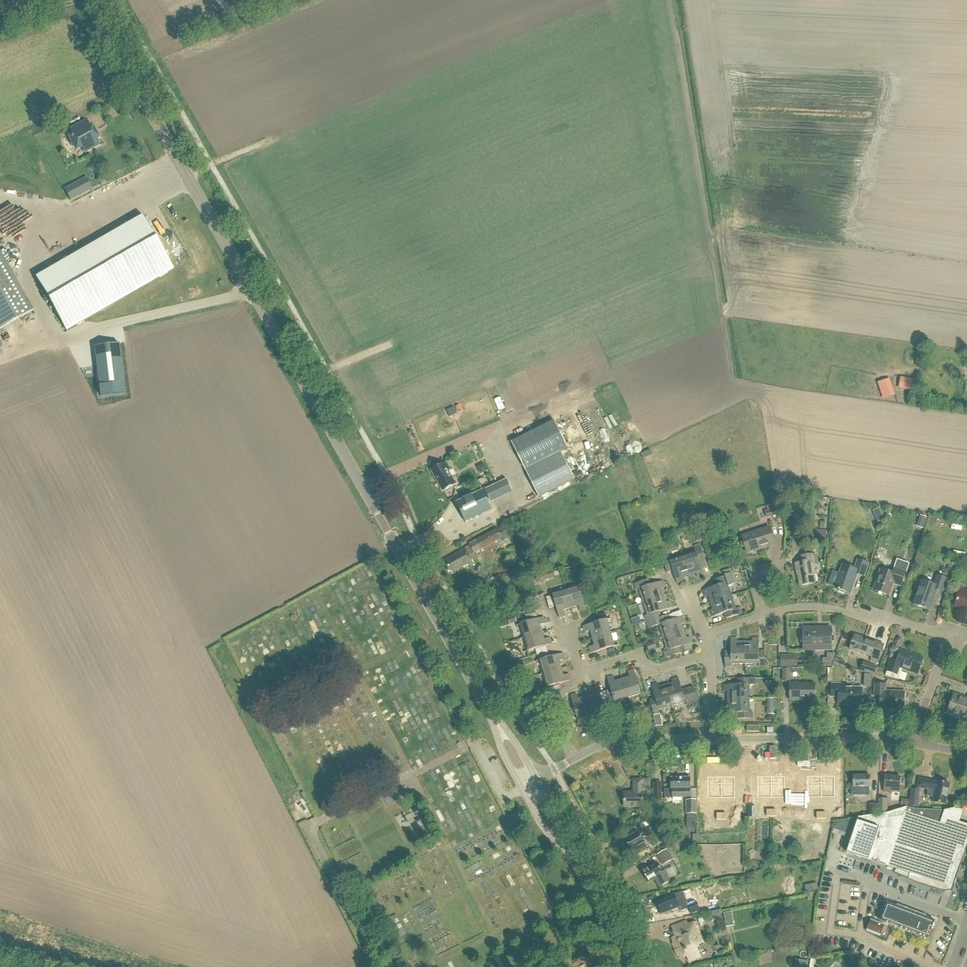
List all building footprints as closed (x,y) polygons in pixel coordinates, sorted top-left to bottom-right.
[(75,151),(83,147),(85,153),(98,146),(96,140),(98,139),(91,127),(81,132),(78,127),(70,131),(73,137),(69,139),(69,140),(70,144),(70,145),(71,147),(72,148),(74,150),(75,151)] [(86,178),(71,186),(76,197),(91,189),(86,178)] [(142,216),(35,277),(65,330),(66,331),(173,270),(172,268),(142,216)] [(34,312),(0,253),(0,332),(34,312)] [(118,343),(94,346),(100,396),(124,394),(118,343)] [(884,398),(893,396),(888,380),(879,383),(884,398)] [(907,380),(905,389),(913,390),(914,381),(907,380)] [(456,400),(449,404),(454,414),(461,410),(456,400)] [(558,412),(562,417),(568,412),(564,408),(558,412)] [(539,498),(575,480),(561,453),(561,452),(568,448),(555,421),(512,443),(525,471),(539,498)] [(571,457),(575,466),(580,463),(576,455),(571,457)] [(436,470),(447,491),(460,484),(453,471),(455,470),(451,462),(436,470)] [(512,490),(507,480),(485,490),(490,500),(512,490)] [(483,491),(457,503),(466,523),(492,510),(483,491)] [(766,514),(769,520),(781,516),(779,509),(766,514)] [(775,545),(770,527),(742,536),(747,553),(761,548),(762,549),(775,545)] [(505,540),(511,537),(508,530),(501,533),(499,529),(470,545),(475,553),(503,537),(505,540)] [(811,529),(811,539),(827,540),(827,530),(811,529)] [(683,555),(689,576),(696,573),(698,577),(704,575),(700,562),(706,561),(701,546),(695,548),(696,551),(683,555)] [(451,572),(453,575),(474,564),(465,549),(442,562),(449,573),(451,572)] [(802,563),(795,564),(797,572),(798,572),(800,586),(816,584),(813,565),(817,565),(815,554),(801,556),(802,563)] [(673,571),(677,584),(684,582),(682,578),(689,576),(683,555),(670,559),(669,556),(663,558),(667,573),(673,571)] [(835,587),(835,588),(851,594),(858,574),(864,576),(869,563),(858,560),(855,569),(843,565),(840,574),(833,571),(828,585),(835,587)] [(946,570),(951,572),(954,564),(949,562),(946,570)] [(894,584),(901,587),(906,572),(895,567),(893,574),(881,569),(873,591),(889,596),(894,584)] [(536,579),(538,582),(555,577),(553,573),(536,579)] [(711,603),(732,596),(729,587),(735,583),(732,573),(725,575),(725,577),(714,580),(715,587),(703,591),(705,597),(709,596),(711,603)] [(913,604),(930,610),(937,590),(943,592),(948,579),(937,576),(934,585),(922,581),(913,604)] [(639,589),(644,602),(664,596),(662,588),(666,587),(664,581),(651,585),(649,579),(634,584),(636,590),(639,589)] [(579,586),(566,590),(571,608),(578,606),(580,612),(586,610),(579,586)] [(552,594),(559,618),(565,616),(564,610),(571,608),(566,590),(552,594)] [(961,590),(955,606),(966,611),(966,592),(961,590)] [(551,596),(546,598),(549,608),(555,607),(551,596)] [(645,616),(647,622),(662,618),(660,612),(672,608),(670,601),(667,602),(664,596),(644,602),(648,615),(645,616)] [(724,613),(726,619),(741,614),(739,608),(736,609),(732,596),(711,603),(713,610),(710,611),(712,617),(724,613)] [(527,621),(538,618),(536,612),(525,615),(527,621)] [(659,625),(663,638),(684,631),(682,624),(686,623),(683,616),(671,621),(669,615),(662,618),(647,622),(649,628),(656,626),(659,625)] [(524,638),(542,632),(540,625),(546,623),(544,617),(520,624),(524,638)] [(596,622),(583,626),(585,633),(591,631),(593,638),(611,633),(607,619),(596,622)] [(832,650),(831,628),(803,628),(804,650),(832,650)] [(665,652),(667,658),(682,653),(680,647),(692,643),(690,637),(686,638),(684,631),(663,638),(668,651),(665,652)] [(542,632),(524,638),(528,651),(552,644),(550,638),(544,640),(542,632)] [(595,645),(589,647),(591,653),(615,646),(611,633),(593,638),(595,645)] [(875,649),(877,643),(855,635),(850,649),(872,657),(871,661),(877,664),(881,652),(875,649)] [(745,642),(745,664),(759,664),(759,667),(765,667),(765,651),(759,651),(759,638),(752,638),(752,642),(745,642)] [(777,638),(768,638),(769,646),(777,646),(777,638)] [(725,652),(725,667),(732,667),(732,664),(745,664),(745,642),(737,642),(737,639),(731,639),(731,652),(725,652)] [(654,640),(646,643),(649,650),(650,650),(657,647),(654,640)] [(897,662),(891,660),(886,676),(894,679),(899,680),(902,672),(899,671),(901,667),(910,671),(909,672),(918,674),(923,658),(901,651),(897,662)] [(539,660),(543,674),(561,668),(559,661),(565,659),(563,653),(557,655),(539,660)] [(797,655),(780,655),(781,667),(798,667),(797,655)] [(866,672),(874,675),(877,667),(869,664),(866,672)] [(564,676),(561,668),(543,674),(547,687),(560,683),(571,680),(569,674),(564,676)] [(622,680),(628,698),(641,694),(634,670),(628,672),(630,677),(622,680)] [(607,678),(614,702),(628,698),(622,680),(615,682),(613,676),(607,678)] [(666,685),(672,706),(685,702),(686,705),(698,702),(694,687),(682,690),(678,678),(672,680),(673,683),(666,685)] [(728,699),(749,699),(749,685),(752,685),(752,679),(737,679),(737,685),(724,685),(724,692),(728,692),(728,699)] [(800,683),(790,683),(790,701),(807,700),(807,702),(815,702),(815,684),(800,684),(800,683)] [(831,683),(831,697),(838,697),(838,705),(851,705),(851,704),(862,705),(862,688),(843,687),(843,684),(831,683)] [(651,706),(654,715),(660,713),(659,710),(672,706),(666,685),(659,687),(658,684),(651,686),(655,698),(649,700),(651,706)] [(561,690),(560,685),(549,688),(551,694),(561,690)] [(880,697),(880,709),(888,709),(888,708),(904,708),(905,693),(886,692),(886,685),(875,685),(874,697),(880,697)] [(586,697),(591,715),(605,711),(597,687),(591,689),(593,695),(586,697)] [(591,715),(586,697),(578,699),(577,694),(570,695),(578,719),(591,715)] [(966,720),(966,699),(954,694),(948,713),(966,720)] [(737,713),(737,719),(753,719),(753,712),(750,712),(749,699),(728,699),(728,706),(724,707),(724,713),(737,713)] [(661,714),(654,716),(657,726),(664,726),(663,720),(661,714)] [(821,797),(821,776),(807,776),(808,798),(821,797)] [(835,776),(821,776),(821,797),(835,797),(835,776)] [(853,776),(853,787),(851,787),(851,796),(870,796),(870,776),(853,776)] [(884,792),(899,793),(901,777),(885,776),(884,792)] [(708,799),(721,798),(721,777),(707,777),(708,799)] [(735,777),(721,777),(721,798),(735,798),(735,777)] [(758,798),(771,798),(771,777),(757,777),(758,798)] [(771,777),(771,798),(785,798),(785,777),(771,777)] [(684,795),(684,797),(690,797),(690,778),(671,778),(671,789),(673,789),(673,795),(684,795)] [(927,796),(934,797),(933,802),(946,805),(950,784),(937,782),(919,778),(918,788),(928,790),(927,796)] [(634,793),(624,793),(624,807),(644,807),(644,793),(642,793),(642,780),(634,780),(634,793)] [(655,782),(655,810),(663,809),(663,782),(655,782)] [(909,807),(918,808),(919,790),(910,790),(909,807)] [(878,798),(878,813),(887,813),(888,798),(878,798)] [(686,800),(687,814),(697,814),(696,800),(686,800)] [(966,846),(966,823),(959,821),(963,809),(954,807),(944,809),(944,811),(916,809),(906,808),(890,813),(859,818),(858,818),(857,821),(847,853),(855,856),(886,866),(887,867),(887,866),(896,869),(896,870),(925,879),(947,887),(950,876),(959,850),(965,852),(966,846)] [(645,827),(649,833),(655,830),(651,824),(645,827)] [(625,840),(631,852),(645,844),(638,832),(625,840)] [(657,855),(663,866),(673,860),(667,849),(657,855)] [(662,872),(657,863),(642,871),(649,883),(655,879),(660,887),(671,881),(665,871),(662,872)] [(834,890),(835,882),(828,881),(827,888),(834,890)] [(682,911),(689,908),(692,914),(701,910),(700,909),(707,907),(704,898),(697,901),(695,901),(693,898),(690,897),(686,898),(683,891),(675,895),(675,894),(657,902),(661,914),(671,910),(672,911),(680,908),(682,911)] [(928,939),(931,930),(932,931),(935,922),(935,921),(887,903),(880,921),(928,939)] [(678,942),(673,944),(678,956),(686,953),(688,959),(699,954),(696,945),(704,942),(696,923),(688,926),(686,921),(672,927),(678,942)] [(869,932),(880,936),(885,925),(873,921),(869,932)]
